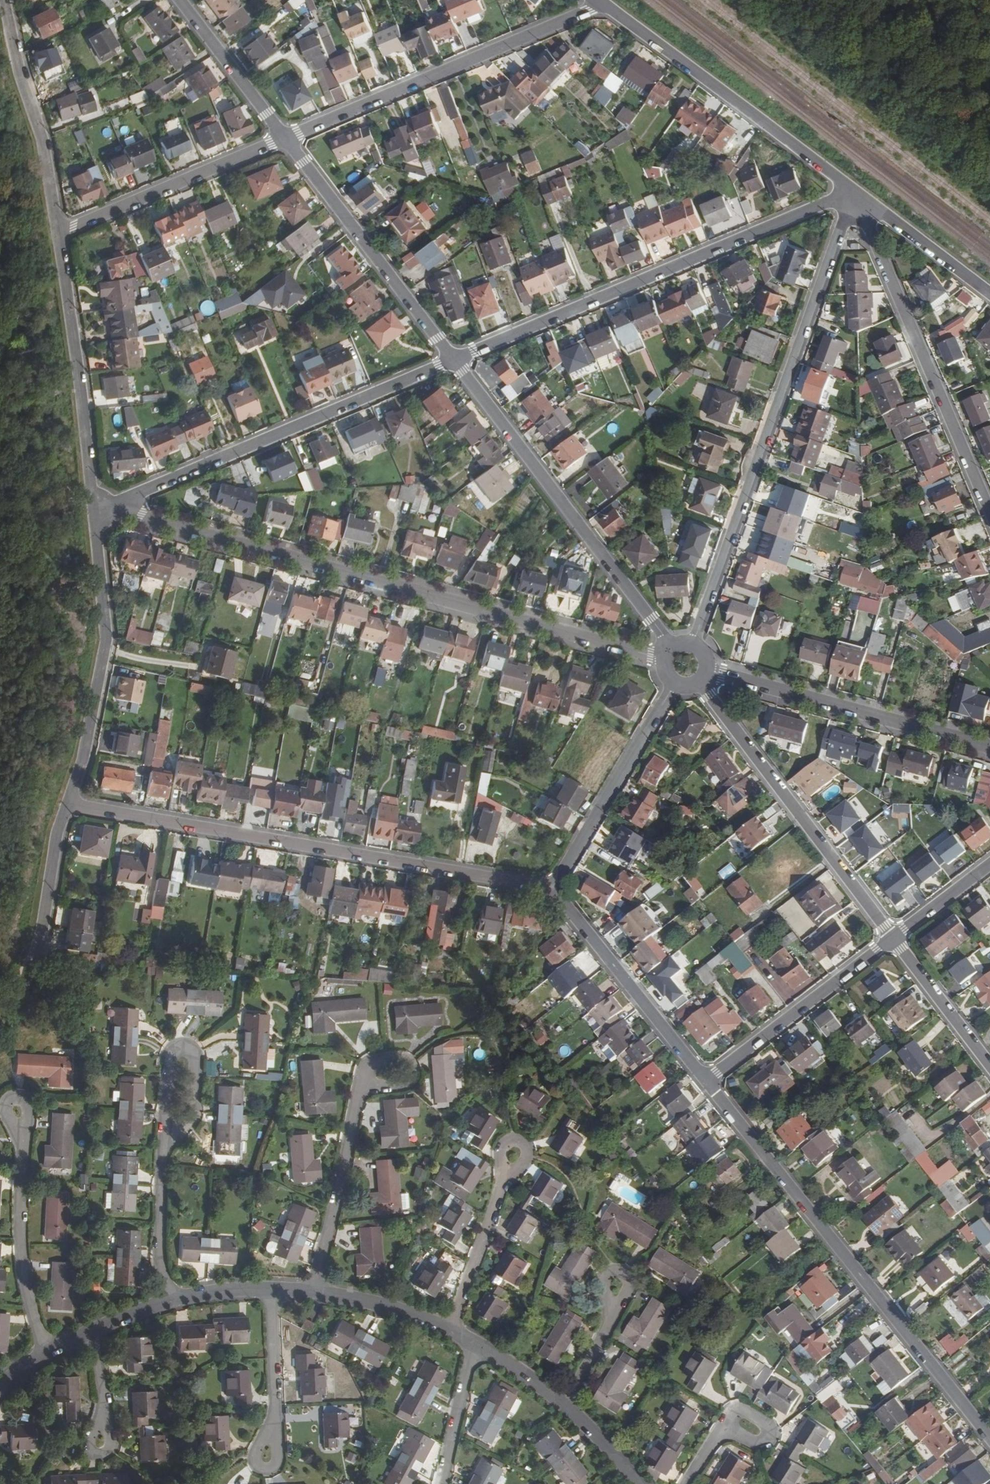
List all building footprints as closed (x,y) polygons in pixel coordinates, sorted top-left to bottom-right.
[(106,13),(116,8),(112,0),(104,0),(101,2),(106,13)] [(215,12),(217,10),(209,0),(206,0),(215,12)] [(217,10),(215,12),(222,21),(240,7),(234,0),(209,0),(217,10)] [(289,1),(295,9),(306,1),(306,0),(291,0),(289,1)] [(311,12),(317,9),(313,0),(306,0),(311,12)] [(431,7),(428,0),(420,0),(423,10),(431,7)] [(452,16),(445,0),(444,0),(446,6),(450,15),(428,24),(429,26),(435,42),(451,35),(452,38),(460,34),(454,22),(452,16)] [(452,16),(454,22),(483,10),(479,0),(469,0),(466,1),(465,0),(445,0),(452,16)] [(284,5),(290,12),(295,9),(289,1),(284,5)] [(240,7),(222,21),(226,27),(224,29),(229,35),(249,19),(240,7)] [(162,13),(157,8),(144,17),(162,42),(178,31),(164,12),(162,13)] [(49,9),(31,18),(41,40),(60,30),(49,9)] [(79,12),(85,24),(91,21),(85,9),(79,12)] [(372,31),(364,13),(351,18),(348,10),(339,14),(346,30),(348,30),(352,39),(353,39),(355,42),(366,37),(365,34),(371,31),(372,31)] [(73,17),(78,26),(83,23),(78,12),(76,13),(77,15),(73,17)] [(301,22),(306,28),(312,23),(308,17),(301,22)] [(316,59),(330,91),(342,85),(340,82),(324,42),(318,29),(315,21),(312,23),(306,28),(292,39),(296,45),(302,41),(308,55),(313,53),(316,59)] [(458,25),(466,45),(473,42),(465,22),(458,25)] [(318,29),(324,42),(331,39),(326,25),(318,29)] [(375,35),(384,56),(400,49),(401,52),(408,49),(403,37),(398,26),(375,35)] [(403,37),(408,49),(410,54),(422,50),(425,58),(439,52),(435,42),(429,26),(403,37)] [(118,47),(107,28),(89,39),(98,57),(118,47)] [(614,44),(596,30),(583,47),(602,61),(614,44)] [(366,37),(355,42),(356,44),(359,45),(367,41),(368,38),(374,36),(371,31),(365,34),(366,37)] [(264,34),(256,40),(250,44),(248,42),(242,47),(255,65),(276,49),(264,34)] [(194,57),(181,37),(162,49),(175,69),(194,57)] [(324,42),(340,82),(359,74),(350,53),(339,57),(331,39),(324,42)] [(553,55),(567,68),(567,69),(580,56),(566,42),(553,55)] [(139,46),(132,51),(139,64),(146,59),(139,46)] [(72,65),(64,47),(59,49),(66,67),(72,65)] [(38,67),(54,63),(52,56),(57,55),(56,48),(35,53),(38,67)] [(408,51),(397,56),(402,67),(413,63),(408,51)] [(532,70),(548,86),(567,68),(553,55),(550,52),(532,70)] [(625,74),(652,93),(660,82),(664,75),(637,57),(625,74)] [(360,63),(366,79),(377,75),(370,59),(360,63)] [(594,70),(607,80),(612,73),(613,72),(600,62),(594,70)] [(186,79),(198,99),(207,93),(219,87),(206,67),(186,79)] [(537,83),(524,70),(513,80),(526,94),(537,83)] [(607,80),(604,84),(616,93),(623,82),(624,81),(621,79),(612,73),(607,80)] [(287,74),(275,81),(291,112),(313,100),(301,79),(292,83),(287,74)] [(652,93),(625,74),(621,79),(624,81),(623,82),(648,99),(649,97),(652,93)] [(160,79),(142,90),(143,91),(147,97),(165,86),(160,79)] [(68,82),(70,91),(82,88),(80,80),(68,82)] [(165,86),(147,97),(155,100),(175,87),(172,81),(165,86)] [(533,103),(512,82),(506,87),(504,85),(495,89),(496,90),(488,93),(487,92),(479,95),(487,117),(505,110),(516,119),(533,103)] [(649,97),(665,107),(670,101),(682,109),(688,100),(693,93),(685,88),(678,98),(674,95),(675,92),(660,82),(652,93),(649,97)] [(592,93),(595,97),(602,87),(603,86),(600,83),(592,93)] [(330,91),(333,99),(327,104),(329,109),(349,101),(342,85),(330,91)] [(63,86),(51,90),(54,98),(66,94),(63,86)] [(595,97),(605,107),(614,96),(602,87),(595,97)] [(479,162),(450,89),(443,91),(454,119),(456,118),(465,141),(463,141),(472,165),(479,162)] [(132,96),(137,109),(139,108),(149,104),(147,97),(143,91),(132,96)] [(89,93),(88,93),(76,97),(74,94),(56,101),(62,120),(80,114),(81,115),(95,110),(89,93)] [(647,100),(663,110),(665,107),(649,97),(648,99),(647,100)] [(714,118),(688,100),(682,109),(675,118),(701,137),(714,118)] [(617,118),(629,127),(637,114),(625,106),(617,118)] [(226,122),(229,129),(233,138),(252,131),(247,120),(243,121),(238,108),(223,114),(226,122)] [(408,125),(413,138),(415,141),(440,131),(433,112),(424,115),(407,123),(408,125)] [(701,137),(688,157),(686,160),(692,163),(708,140),(722,149),(737,130),(717,114),(714,118),(701,137)] [(212,118),(194,125),(197,131),(195,132),(203,149),(223,141),(216,123),(214,124),(212,118)] [(409,160),(421,156),(415,141),(413,138),(408,125),(396,130),(399,138),(386,143),(392,156),(405,151),(409,160)] [(361,128),(331,141),(339,159),(376,142),(369,126),(362,130),(361,128)] [(79,144),(86,142),(83,136),(81,131),(81,130),(75,133),(79,144)] [(627,130),(605,143),(609,152),(631,140),(627,130)] [(182,132),(160,141),(168,160),(190,151),(182,132)] [(123,149),(125,155),(131,170),(154,160),(145,140),(123,149)] [(586,157),(592,151),(581,140),(575,145),(586,157)] [(749,147),(738,163),(740,168),(740,169),(751,153),(749,147)] [(586,158),(590,165),(608,153),(605,148),(594,155),(594,154),(586,158)] [(674,148),(661,167),(680,169),(686,160),(688,157),(674,148)] [(540,169),(532,150),(522,154),(530,172),(540,169)] [(375,153),(379,162),(383,160),(380,151),(375,153)] [(115,178),(132,171),(131,170),(125,155),(108,162),(115,178)] [(427,171),(429,177),(438,179),(430,158),(423,161),(427,171)] [(565,175),(566,178),(573,176),(570,169),(587,163),(585,158),(562,167),(565,175)] [(718,160),(714,173),(730,175),(737,165),(730,160),(728,160),(727,162),(718,160)] [(737,165),(730,175),(733,182),(739,174),(737,171),(740,168),(738,163),(737,165)] [(274,164),(258,170),(259,173),(260,175),(272,171),(276,179),(279,177),(274,164)] [(101,181),(102,180),(95,165),(86,168),(88,172),(73,178),(82,201),(90,197),(91,200),(106,194),(101,181)] [(407,165),(406,170),(411,171),(421,174),(429,177),(427,171),(407,165)] [(484,174),(492,196),(493,195),(515,186),(520,183),(516,174),(512,176),(507,165),(484,174)] [(750,191),(764,186),(756,165),(742,171),(750,191)] [(537,176),(547,204),(572,194),(566,178),(565,175),(557,178),(553,170),(537,176)] [(684,170),(683,178),(683,179),(697,181),(698,171),(684,170)] [(794,170),(768,179),(776,200),(791,195),(790,191),(801,187),(794,170)] [(280,189),(276,179),(272,171),(260,175),(259,173),(247,178),(256,199),(280,189)] [(424,181),(429,177),(421,174),(411,171),(409,177),(424,181)] [(386,198),(369,175),(349,190),(367,213),(386,198)] [(309,212),(295,193),(277,206),(291,225),(309,212)] [(660,207),(654,194),(645,198),(650,211),(660,207)] [(709,225),(732,215),(723,196),(701,205),(709,225)] [(702,226),(691,198),(683,201),(685,204),(662,213),(671,234),(673,238),(702,226)] [(741,202),(745,214),(752,211),(747,199),(741,202)] [(176,215),(183,232),(207,223),(203,214),(198,202),(190,205),(191,207),(184,210),(175,214),(176,215)] [(203,214),(207,223),(211,233),(236,223),(227,203),(203,214)] [(406,203),(388,216),(408,242),(426,228),(406,203)] [(639,224),(632,207),(625,209),(608,216),(614,229),(615,233),(626,229),(632,227),(632,226),(639,224)] [(662,213),(660,207),(636,216),(639,224),(647,244),(671,234),(662,213)] [(153,225),(162,245),(185,235),(183,232),(176,215),(153,225)] [(117,223),(120,231),(128,228),(125,220),(117,223)] [(291,247),(300,259),(320,243),(305,222),(284,238),(291,247)] [(590,239),(599,261),(608,258),(613,270),(627,264),(627,263),(621,247),(615,233),(614,229),(590,239)] [(615,233),(621,247),(628,245),(625,240),(623,236),(626,229),(615,233)] [(562,234),(552,237),(555,249),(565,247),(562,234)] [(511,262),(502,236),(482,243),(491,269),(511,262)] [(284,238),(280,241),(287,250),(291,247),(284,238)] [(446,256),(434,240),(417,253),(404,263),(409,269),(422,259),(429,269),(446,256)] [(621,247),(627,263),(645,256),(639,240),(628,245),(621,247)] [(782,262),(777,278),(794,284),(797,275),(798,276),(803,263),(805,264),(809,253),(788,245),(782,262)] [(334,281),(342,291),(362,276),(356,269),(358,267),(342,246),(327,258),(340,277),(334,281)] [(140,258),(147,275),(149,278),(151,282),(173,272),(169,262),(163,248),(140,258)] [(542,258),(552,285),(560,282),(559,279),(575,273),(565,248),(541,257),(542,258)] [(112,254),(114,259),(123,256),(124,256),(123,251),(112,254)] [(123,256),(127,269),(132,268),(135,277),(147,275),(140,258),(137,252),(124,256),(123,256)] [(105,261),(110,280),(115,279),(116,280),(121,279),(119,271),(127,269),(123,256),(114,259),(105,261)] [(519,267),(524,281),(528,293),(543,287),(545,291),(553,288),(552,285),(542,258),(519,267)] [(169,262),(173,272),(180,269),(177,264),(178,264),(176,259),(169,262)] [(757,279),(745,260),(741,263),(741,261),(724,272),(733,287),(739,283),(745,292),(755,285),(753,282),(757,279)] [(782,262),(769,267),(773,276),(777,278),(782,262)] [(760,266),(767,283),(768,282),(773,276),(769,267),(767,263),(760,266)] [(846,272),(847,295),(848,294),(868,294),(868,278),(865,278),(865,272),(861,272),(861,264),(850,264),(850,272),(846,272)] [(915,285),(929,305),(947,292),(929,268),(922,273),(925,277),(915,285)] [(438,305),(445,302),(452,320),(466,315),(459,294),(464,292),(457,273),(451,275),(449,269),(434,275),(436,281),(430,283),(438,305)] [(284,270),(241,303),(242,303),(242,304),(255,307),(266,299),(271,306),(280,300),(296,287),(284,270)] [(122,280),(121,280),(110,281),(101,283),(106,311),(127,307),(122,280)] [(382,304),(376,297),(374,294),(377,292),(368,280),(341,300),(358,322),(382,304)] [(524,305),(532,302),(528,293),(524,281),(516,284),(524,305)] [(684,290),(692,309),(707,303),(698,282),(690,286),(689,282),(682,285),(684,290)] [(721,329),(721,330),(721,331),(735,317),(720,282),(711,286),(722,313),(715,316),(721,329)] [(785,302),(782,300),(780,304),(777,302),(780,295),(776,294),(779,286),(768,282),(767,283),(761,289),(765,290),(760,303),(763,304),(761,310),(773,314),(772,315),(773,316),(773,317),(774,318),(775,318),(776,318),(777,318),(778,318),(779,317),(780,317),(785,302)] [(500,310),(490,283),(470,290),(480,317),(500,310)] [(733,287),(739,296),(745,292),(739,283),(733,287)] [(213,302),(218,313),(242,303),(241,303),(234,286),(229,288),(232,294),(213,302)] [(296,287),(280,300),(283,305),(287,305),(293,301),(293,297),(298,294),(299,290),(296,287)] [(141,294),(144,304),(159,302),(154,290),(141,294)] [(692,309),(684,290),(674,294),(675,296),(671,298),(657,304),(666,325),(693,313),(692,309)] [(962,290),(957,295),(966,302),(970,296),(962,290)] [(947,292),(929,305),(933,309),(938,306),(944,301),(950,297),(947,292)] [(873,303),(873,294),(868,294),(848,294),(849,319),(849,328),(859,332),(872,326),(872,319),(872,303),(873,303)] [(631,311),(640,331),(663,322),(654,301),(631,310),(631,311)] [(152,306),(163,334),(172,332),(169,326),(169,325),(159,303),(152,306)] [(221,320),(244,310),(242,304),(242,303),(218,313),(221,320)] [(710,310),(707,303),(692,309),(693,313),(695,316),(710,310)] [(108,320),(112,342),(137,338),(133,313),(151,310),(150,304),(103,312),(104,320),(108,320)] [(968,329),(968,331),(981,315),(974,310),(964,322),(963,319),(944,329),(946,332),(936,337),(939,343),(953,337),(968,329)] [(622,339),(640,331),(631,311),(614,318),(622,339)] [(379,348),(389,340),(388,339),(401,328),(389,313),(366,331),(379,348)] [(172,332),(195,322),(192,316),(169,326),(172,332)] [(253,331),(259,344),(265,341),(264,340),(276,335),(269,320),(252,327),(254,330),(253,331)] [(303,320),(294,323),(297,330),(306,327),(303,320)] [(195,322),(172,332),(174,338),(175,339),(198,329),(195,322)] [(746,328),(754,331),(757,325),(748,322),(746,328)] [(771,362),(782,334),(757,325),(754,331),(751,340),(747,350),(746,352),(771,362)] [(989,348),(989,327),(989,328),(987,325),(984,330),(987,332),(981,340),(989,348)] [(588,338),(596,358),(619,348),(610,326),(601,330),(602,332),(588,338)] [(401,328),(388,339),(389,340),(403,330),(401,328)] [(555,340),(564,360),(564,362),(571,359),(569,354),(586,346),(579,329),(555,340)] [(721,330),(721,329),(703,336),(707,346),(714,339),(721,331),(721,330)] [(544,333),(549,343),(555,340),(551,330),(544,333)] [(245,350),(259,344),(253,331),(239,337),(245,350)] [(640,331),(624,338),(630,354),(647,348),(640,331)] [(208,334),(201,337),(204,344),(211,341),(208,334)] [(737,346),(747,350),(751,340),(740,336),(737,346)] [(825,346),(819,361),(817,360),(814,368),(832,375),(834,368),(835,367),(836,367),(841,352),(845,354),(849,343),(828,336),(825,346)] [(877,344),(886,366),(902,360),(896,344),(897,343),(894,336),(877,344)] [(137,338),(112,342),(115,363),(113,363),(114,373),(141,369),(137,338)] [(174,338),(168,341),(173,353),(179,350),(175,339),(174,338)] [(956,338),(939,345),(948,366),(966,359),(956,338)] [(725,343),(714,339),(707,346),(723,352),(725,343)] [(550,355),(555,367),(564,360),(555,340),(549,343),(554,354),(550,355)] [(320,360),(329,381),(353,371),(345,350),(320,360)] [(298,374),(302,385),(305,391),(318,385),(320,388),(330,384),(329,381),(320,360),(318,355),(300,363),(304,371),(298,374)] [(755,363),(734,356),(727,375),(724,384),(744,392),(748,382),(755,363)] [(214,376),(206,358),(189,365),(197,383),(214,376)] [(506,359),(497,366),(509,383),(522,374),(518,369),(515,367),(509,359),(507,360),(506,359)] [(669,373),(675,380),(684,370),(682,364),(669,373)] [(532,375),(536,381),(548,372),(544,366),(532,375)] [(690,366),(688,372),(708,379),(710,373),(690,366)] [(166,367),(159,370),(161,376),(169,373),(166,367)] [(834,368),(832,375),(859,384),(860,378),(834,368)] [(675,380),(673,383),(680,385),(692,373),(688,372),(684,370),(675,380)] [(831,378),(813,371),(804,397),(821,403),(831,378)] [(873,390),(884,415),(891,412),(902,408),(895,391),(899,389),(895,381),(893,382),(889,373),(860,385),(861,396),(873,390)] [(127,397),(125,376),(104,379),(107,400),(127,397)] [(226,397),(237,421),(259,412),(245,379),(231,385),(234,394),(226,397)] [(294,388),(298,396),(300,402),(308,398),(306,394),(305,391),(302,385),(294,388)] [(318,385),(305,391),(306,394),(320,388),(318,385)] [(647,397),(653,403),(664,392),(658,386),(647,397)] [(737,396),(718,389),(708,416),(728,423),(737,396)] [(895,391),(902,408),(906,406),(899,389),(895,391)] [(530,413),(537,423),(553,411),(555,409),(549,401),(541,390),(525,402),(532,411),(530,413)] [(451,407),(438,391),(423,403),(435,419),(451,407)] [(143,396),(143,404),(167,401),(166,393),(143,396)] [(635,394),(641,409),(645,410),(638,393),(635,394)] [(966,401),(976,426),(989,420),(989,415),(985,403),(988,402),(984,394),(981,395),(966,401)] [(549,401),(555,409),(560,406),(554,398),(549,401)] [(615,402),(607,408),(613,415),(627,405),(615,402)] [(899,426),(905,440),(929,430),(926,423),(923,424),(920,416),(918,417),(915,410),(917,409),(914,402),(906,406),(902,408),(891,412),(897,427),(899,426)] [(123,406),(126,423),(137,421),(131,405),(123,406)] [(807,405),(800,426),(803,428),(810,406),(807,405)] [(553,411),(565,426),(572,421),(560,406),(555,409),(553,411)] [(651,406),(646,410),(647,410),(648,421),(660,408),(651,406)] [(810,406),(803,428),(800,426),(797,435),(799,435),(802,437),(821,444),(832,414),(810,406)] [(181,427),(186,440),(194,437),(195,439),(202,436),(201,434),(213,429),(205,411),(186,418),(187,420),(180,423),(181,427)] [(410,429),(403,411),(385,419),(392,436),(410,429)] [(565,426),(553,411),(537,423),(549,439),(565,426)] [(484,435),(485,434),(469,414),(449,429),(454,435),(460,431),(463,434),(471,445),(472,444),(484,435)] [(352,449),(384,435),(376,418),(345,432),(352,449)] [(418,427),(422,437),(428,433),(429,433),(424,423),(418,427)] [(224,438),(219,426),(213,428),(219,441),(224,438)] [(145,438),(154,461),(162,458),(161,455),(177,449),(175,445),(186,440),(181,427),(170,432),(168,428),(145,438)] [(978,432),(989,461),(989,427),(978,432)] [(696,442),(702,445),(706,432),(701,430),(696,442)] [(460,431),(454,435),(457,439),(463,434),(460,431)] [(728,439),(706,432),(702,445),(701,445),(706,447),(700,464),(717,470),(728,439)] [(422,437),(422,438),(425,445),(433,438),(428,433),(422,437)] [(573,434),(554,449),(568,468),(588,453),(573,434)] [(497,452),(484,435),(472,444),(480,455),(481,456),(477,459),(481,465),(482,465),(486,469),(493,463),(498,460),(493,455),(496,453),(497,452)] [(912,487),(914,492),(923,489),(934,484),(933,481),(950,474),(943,456),(941,457),(940,456),(931,436),(912,444),(920,465),(924,464),(929,474),(920,477),(922,483),(912,487)] [(324,437),(309,443),(321,470),(336,464),(333,457),(339,454),(335,445),(329,448),(324,437)] [(795,444),(789,461),(802,466),(815,470),(824,444),(821,444),(802,437),(799,446),(795,444)] [(480,455),(472,444),(471,445),(466,448),(475,459),(480,455)] [(863,458),(862,447),(854,447),(852,454),(860,457),(863,458)] [(862,447),(863,458),(871,454),(870,447),(862,447)] [(142,448),(109,452),(111,471),(144,467),(142,448)] [(286,453),(264,462),(272,482),(294,473),(286,453)] [(589,470),(599,484),(602,482),(612,495),(627,483),(607,457),(589,470)] [(863,458),(860,457),(857,465),(847,461),(844,470),(836,467),(833,476),(863,487),(863,479),(863,473),(863,458)] [(789,461),(786,469),(799,474),(802,466),(789,461)] [(241,462),(230,467),(234,474),(245,469),(241,462)] [(302,466),(305,472),(314,468),(311,463),(302,466)] [(511,487),(505,479),(500,472),(493,463),(486,469),(473,479),(491,502),(511,487)] [(305,472),(313,492),(323,491),(314,468),(305,472)] [(500,472),(505,479),(508,477),(503,470),(500,472)] [(858,493),(864,495),(863,488),(863,487),(842,480),(833,476),(832,476),(829,475),(825,487),(820,485),(817,492),(836,499),(839,489),(857,496),(858,493)] [(405,476),(405,484),(409,484),(419,484),(419,477),(414,478),(414,476),(405,476)] [(695,477),(689,491),(696,494),(701,480),(695,477)] [(961,503),(951,477),(934,484),(923,489),(927,497),(935,494),(942,511),(946,510),(947,513),(954,510),(953,507),(961,503)] [(701,478),(701,480),(696,494),(691,507),(710,513),(721,486),(701,478)] [(308,482),(303,484),(306,492),(311,490),(308,482)] [(599,484),(609,497),(612,495),(602,482),(599,484)] [(409,484),(404,501),(412,503),(410,511),(423,514),(430,490),(420,483),(419,484),(409,484)] [(391,497),(404,501),(409,484),(405,484),(394,485),(391,497)] [(250,518),(256,494),(241,490),(220,485),(215,504),(234,509),(238,510),(237,514),(250,518)] [(622,505),(617,499),(597,514),(614,536),(622,530),(620,528),(626,523),(616,510),(622,505)] [(445,500),(442,511),(452,514),(455,506),(449,502),(445,500)] [(292,506),(271,501),(266,522),(278,525),(287,527),(292,506)] [(872,501),(864,502),(864,513),(878,507),(877,504),(872,506),(872,501)] [(797,508),(795,515),(803,518),(821,525),(823,520),(818,518),(819,515),(797,508)] [(771,524),(774,525),(798,533),(801,523),(779,515),(763,509),(760,517),(772,521),(771,524)] [(662,511),(664,523),(670,522),(669,510),(662,511)] [(779,515),(801,523),(803,518),(795,515),(781,511),(779,515)] [(346,521),(343,536),(369,542),(373,526),(373,525),(365,523),(365,522),(364,522),(352,519),(353,516),(348,515),(346,521)] [(333,539),(341,541),(343,536),(346,521),(338,519),(337,524),(312,518),(308,534),(332,540),(333,539)] [(712,530),(695,524),(681,563),(696,568),(700,555),(703,555),(712,530)] [(772,530),(796,538),(798,533),(774,525),(772,530)] [(480,552),(493,533),(486,528),(473,548),(480,552)] [(849,535),(864,540),(865,533),(852,528),(849,535)] [(961,538),(957,528),(955,529),(959,539),(956,540),(965,558),(967,557),(960,541),(961,538)] [(955,529),(935,538),(939,548),(935,549),(935,550),(937,556),(943,553),(946,558),(948,557),(952,563),(958,561),(965,558),(956,540),(959,539),(955,529)] [(414,554),(429,559),(435,539),(406,531),(400,555),(413,559),(414,554)] [(480,552),(462,579),(494,587),(498,568),(483,564),(495,545),(494,544),(500,535),(494,532),(493,533),(480,552)] [(435,561),(441,563),(454,568),(464,540),(448,535),(444,546),(441,544),(435,561)] [(659,553),(644,535),(625,549),(640,568),(659,553)] [(120,559),(146,567),(150,549),(151,546),(125,539),(120,559)] [(150,549),(146,567),(143,577),(166,583),(169,573),(174,556),(150,549)] [(548,566),(556,567),(557,550),(549,549),(548,566)] [(522,554),(517,551),(510,561),(515,564),(522,554)] [(174,556),(169,573),(193,579),(198,562),(186,558),(183,557),(183,554),(175,552),(174,556)] [(958,561),(966,580),(988,575),(978,552),(967,557),(965,558),(958,561)] [(775,553),(772,561),(785,566),(787,566),(795,569),(796,564),(787,560),(788,558),(775,553)] [(771,561),(751,554),(748,562),(763,567),(763,568),(768,570),(771,561)] [(222,561),(216,559),(213,572),(219,574),(222,561)] [(876,594),(877,594),(882,581),(880,580),(873,574),(863,571),(864,567),(842,559),(841,564),(846,566),(841,583),(876,594)] [(744,561),(737,580),(757,587),(763,568),(763,567),(748,562),(744,561)] [(784,575),(787,566),(785,566),(772,561),(771,561),(768,570),(784,575)] [(882,562),(872,565),(875,572),(884,569),(882,562)] [(563,566),(557,590),(579,596),(586,572),(563,566)] [(544,576),(522,570),(517,590),(539,596),(544,576)] [(955,571),(944,573),(945,581),(957,578),(955,571)] [(124,572),(122,586),(139,591),(143,577),(124,572)] [(658,576),(659,596),(689,594),(688,574),(658,576)] [(820,578),(812,575),(810,583),(817,585),(820,578)] [(245,579),(234,576),(228,598),(257,606),(263,586),(244,581),(245,579)] [(271,580),(263,609),(279,614),(286,585),(271,580)] [(737,625),(751,629),(757,608),(760,599),(763,590),(763,589),(757,587),(737,580),(734,590),(752,597),(750,606),(733,601),(726,624),(736,627),(737,625)] [(212,585),(198,581),(194,595),(208,599),(212,585)] [(882,581),(877,594),(884,596),(886,586),(884,584),(882,581)] [(886,586),(884,596),(883,599),(897,596),(895,582),(884,584),(886,586)] [(987,586),(985,583),(973,589),(956,596),(962,611),(973,607),(972,604),(978,601),(982,610),(989,606),(989,585),(987,586)] [(772,593),(763,590),(760,599),(769,602),(772,593)] [(287,616),(311,623),(313,617),(318,598),(294,591),(287,616)] [(589,591),(583,610),(613,619),(617,605),(607,603),(609,596),(589,591)] [(907,594),(898,596),(899,597),(909,605),(918,604),(916,593),(907,595),(907,594)] [(859,609),(862,597),(855,595),(852,608),(859,609)] [(318,598),(313,617),(331,621),(337,598),(330,596),(329,599),(319,597),(318,598)] [(874,599),(863,596),(860,607),(880,612),(883,601),(874,599)] [(899,597),(893,618),(905,622),(905,621),(909,606),(909,605),(899,597)] [(342,603),(337,622),(361,628),(364,617),(365,614),(366,610),(342,603)] [(909,606),(905,621),(913,622),(919,614),(909,606)] [(979,617),(978,615),(974,608),(958,615),(962,624),(979,617)] [(761,618),(759,617),(755,632),(759,633),(760,636),(766,637),(769,634),(778,637),(783,619),(778,617),(779,615),(769,612),(768,615),(762,613),(761,618)] [(275,625),(284,628),(287,616),(279,614),(275,625)] [(924,633),(956,661),(963,652),(936,629),(931,625),(919,614),(913,622),(925,632),(924,633)] [(170,618),(160,615),(157,625),(167,628),(170,618)] [(132,617),(125,640),(149,645),(152,635),(134,631),(137,619),(132,617)] [(361,628),(359,637),(383,644),(388,626),(389,621),(379,618),(378,621),(364,617),(361,628)] [(989,630),(989,624),(989,621),(981,624),(985,632),(989,630)] [(936,629),(963,652),(965,654),(989,644),(985,635),(970,641),(969,638),(961,641),(941,623),(936,629)] [(383,644),(380,657),(396,662),(404,630),(388,626),(383,644)] [(419,648),(442,655),(448,634),(449,631),(441,630),(440,631),(424,627),(419,648)] [(152,635),(149,645),(160,647),(164,633),(154,630),(152,635)] [(869,656),(866,667),(893,674),(896,659),(879,655),(882,644),(885,645),(887,636),(875,633),(871,651),(869,656)] [(448,634),(442,655),(467,661),(473,640),(448,634)] [(832,646),(808,640),(803,658),(827,665),(832,646)] [(183,651),(199,654),(201,645),(186,641),(183,651)] [(481,664),(502,670),(503,664),(508,648),(487,643),(481,664)] [(840,648),(850,650),(869,656),(871,651),(842,643),(840,648)] [(235,653),(213,647),(205,673),(228,680),(235,653)] [(840,648),(834,673),(843,675),(850,650),(840,648)] [(850,650),(843,675),(863,681),(866,667),(869,656),(850,650)] [(963,652),(956,661),(962,666),(964,659),(965,654),(963,652)] [(971,661),(964,659),(962,666),(961,670),(963,671),(969,666),(971,661)] [(502,670),(498,685),(524,692),(524,691),(526,683),(530,671),(503,664),(502,670)] [(572,664),(571,670),(580,672),(581,669),(582,666),(572,664)] [(375,685),(384,686),(386,669),(377,668),(375,685)] [(573,711),(585,714),(586,712),(589,701),(577,698),(579,692),(585,694),(591,671),(581,669),(580,672),(571,670),(570,670),(558,714),(571,718),(573,711)] [(143,682),(120,677),(116,699),(139,704),(143,682)] [(296,678),(289,704),(299,706),(304,690),(306,690),(308,681),(296,678)] [(624,681),(608,708),(627,719),(643,692),(624,681)] [(958,682),(950,711),(985,720),(987,715),(989,702),(989,698),(978,694),(980,688),(958,682)] [(524,692),(518,716),(527,718),(531,703),(553,709),(558,690),(537,684),(537,686),(526,683),(524,691),(524,692)] [(309,693),(305,707),(313,709),(317,695),(309,693)] [(332,696),(330,705),(337,707),(339,698),(332,696)] [(366,703),(358,701),(355,711),(363,713),(366,703)] [(309,711),(291,707),(289,715),(307,719),(309,711)] [(380,714),(365,711),(362,720),(372,722),(378,724),(380,714)] [(707,722),(689,711),(672,737),(690,749),(707,722)] [(345,716),(338,715),(336,727),(343,728),(345,716)] [(808,723),(777,715),(772,735),(803,743),(808,723)] [(335,722),(325,719),(323,727),(333,729),(335,722)] [(156,734),(153,756),(163,757),(169,722),(159,721),(156,734)] [(379,731),(380,724),(378,724),(372,722),(370,729),(379,731)] [(420,733),(435,736),(452,740),(454,733),(422,726),(420,733)] [(386,727),(385,735),(392,736),(394,728),(386,727)] [(394,728),(392,736),(402,739),(404,730),(394,728)] [(828,730),(820,758),(826,762),(830,750),(843,754),(842,757),(851,760),(852,755),(860,758),(862,748),(856,746),(856,742),(850,740),(850,737),(828,730)] [(137,737),(117,733),(113,752),(133,756),(137,737)] [(149,733),(144,765),(151,766),(153,756),(156,734),(149,733)] [(865,743),(861,758),(872,761),(869,771),(881,774),(887,749),(865,743)] [(727,755),(721,747),(707,759),(712,766),(727,755)] [(484,751),(481,771),(490,773),(494,752),(484,751)] [(893,753),(887,773),(903,778),(905,770),(930,777),(935,758),(910,751),(909,757),(893,753)] [(544,755),(540,762),(549,767),(553,760),(544,755)] [(724,785),(729,792),(744,781),(739,774),(740,773),(727,755),(712,766),(725,784),(724,785)] [(163,757),(153,756),(151,766),(151,767),(161,769),(163,757)] [(655,757),(638,784),(640,785),(653,792),(669,764),(655,757)] [(820,758),(794,777),(795,779),(800,785),(802,783),(811,796),(833,779),(824,767),(828,764),(826,762),(820,758)] [(406,760),(403,777),(413,779),(416,762),(406,760)] [(974,768),(955,762),(953,769),(950,768),(945,786),(967,792),(974,768)] [(201,768),(177,764),(172,790),(180,792),(180,796),(196,799),(200,775),(201,768)] [(143,773),(149,774),(150,772),(151,767),(151,766),(144,765),(143,773)] [(465,768),(447,765),(443,783),(434,781),(431,799),(459,804),(465,768)] [(133,772),(105,768),(101,787),(130,792),(130,790),(140,792),(142,776),(133,774),(133,772)] [(149,774),(146,795),(166,798),(169,776),(150,772),(149,774)] [(975,804),(986,804),(989,793),(989,790),(989,773),(983,772),(975,804)] [(196,799),(195,800),(220,804),(223,785),(224,779),(200,775),(196,799)] [(326,783),(320,813),(319,819),(332,821),(332,817),(337,818),(339,807),(347,809),(348,801),(352,780),(344,779),(344,778),(334,777),(333,784),(326,783)] [(251,805),(270,808),(273,792),(275,782),(251,778),(249,789),(248,793),(253,794),(251,805)] [(567,778),(554,802),(569,810),(573,812),(586,789),(567,778)] [(729,792),(719,799),(728,811),(729,810),(733,815),(744,806),(741,801),(744,799),(754,791),(745,779),(744,781),(729,792)] [(402,780),(400,794),(408,796),(410,781),(402,780)] [(849,795),(852,795),(857,792),(858,784),(856,783),(849,782),(849,795)] [(870,784),(867,789),(875,796),(879,790),(870,784)] [(223,785),(220,804),(219,808),(235,810),(237,802),(246,803),(248,793),(249,789),(223,785)] [(519,790),(512,786),(504,801),(512,804),(519,790)] [(654,808),(660,796),(653,792),(645,788),(639,799),(637,798),(631,809),(629,808),(624,817),(645,828),(656,808),(654,808)] [(298,797),(295,809),(320,813),(322,800),(324,793),(299,789),(298,797)] [(364,812),(371,813),(372,808),(375,791),(368,790),(364,812)] [(270,808),(269,814),(294,818),(295,809),(298,797),(273,792),(270,808)] [(476,793),(468,839),(488,844),(490,837),(494,838),(496,833),(492,832),(499,805),(476,793)] [(676,793),(670,801),(678,805),(682,798),(676,793)] [(558,829),(569,810),(554,802),(548,799),(538,818),(558,829)] [(850,800),(830,815),(845,835),(866,820),(850,800)] [(347,809),(343,832),(363,835),(366,816),(355,814),(357,802),(348,801),(347,809)] [(413,813),(422,814),(423,803),(416,801),(413,813)] [(372,837),(392,841),(392,839),(395,820),(398,808),(380,805),(379,809),(372,808),(371,813),(368,833),(372,834),(372,837)] [(679,806),(679,821),(683,821),(683,815),(697,815),(698,806),(679,806)] [(822,814),(824,816),(832,810),(831,808),(822,814)] [(522,817),(513,812),(509,820),(517,825),(522,817)] [(738,833),(752,852),(772,837),(767,830),(767,829),(763,824),(763,825),(757,817),(738,833)] [(983,818),(963,834),(975,850),(989,839),(989,827),(983,818)] [(395,820),(392,839),(406,841),(405,843),(411,844),(415,823),(395,820)] [(329,822),(326,833),(336,836),(339,824),(329,822)] [(420,824),(415,823),(411,844),(416,845),(420,824)] [(110,831),(84,826),(80,852),(89,854),(89,851),(106,854),(110,831)] [(648,841),(624,827),(616,839),(618,840),(610,853),(633,866),(648,841)] [(891,846),(880,829),(861,841),(872,858),(891,846)] [(927,884),(971,854),(958,835),(914,865),(927,884)] [(177,851),(175,864),(173,864),(170,882),(179,883),(181,883),(184,866),(182,866),(185,853),(177,851)] [(139,860),(120,857),(117,880),(149,885),(154,855),(140,852),(139,860)] [(189,884),(214,889),(218,865),(206,863),(206,860),(193,858),(189,884)] [(218,865),(214,889),(238,893),(239,889),(247,890),(247,887),(250,869),(251,866),(243,864),(243,865),(242,868),(232,866),(233,864),(219,861),(218,865)] [(731,863),(719,872),(725,880),(737,872),(731,863)] [(333,871),(314,867),(311,883),(308,883),(306,895),(317,896),(330,899),(332,887),(330,887),(333,871)] [(910,901),(905,895),(920,885),(907,867),(883,884),(900,908),(910,901)] [(250,869),(247,887),(270,891),(281,893),(284,874),(272,872),(272,871),(261,869),(261,870),(250,869)] [(643,879),(626,870),(617,886),(624,890),(622,893),(632,899),(643,879)] [(296,877),(288,876),(284,895),(293,896),(298,897),(300,885),(295,884),(296,877)] [(597,904),(605,909),(616,890),(592,876),(582,893),(598,902),(597,904)] [(763,904),(743,879),(730,890),(749,915),(763,904)] [(151,911),(150,917),(160,918),(162,907),(164,895),(177,897),(179,883),(170,882),(158,880),(156,892),(154,892),(151,911)] [(646,893),(651,899),(658,894),(668,887),(659,882),(646,893)] [(357,891),(354,913),(378,917),(379,912),(382,892),(370,890),(366,889),(367,886),(358,885),(357,891)] [(329,906),(328,913),(353,918),(354,913),(357,891),(332,887),(330,899),(329,906)] [(815,923),(820,929),(843,911),(838,905),(837,906),(822,887),(802,902),(817,922),(815,923)] [(692,888),(683,895),(691,904),(698,898),(693,893),(695,892),(692,888)] [(382,892),(379,912),(404,916),(408,893),(383,889),(382,892)] [(281,893),(270,891),(269,899),(280,900),(281,893)] [(433,891),(425,942),(443,945),(445,933),(450,907),(453,908),(455,895),(433,891)] [(979,931),(989,922),(989,906),(982,895),(975,901),(976,902),(964,912),(979,931)] [(317,896),(316,903),(329,906),(330,899),(317,896)] [(975,901),(963,910),(964,912),(976,902),(975,901)] [(506,902),(503,922),(511,924),(542,929),(546,910),(538,908),(538,905),(530,904),(529,906),(506,902)] [(621,923),(640,946),(652,936),(661,929),(642,906),(621,923)] [(499,909),(485,907),(483,920),(479,919),(477,931),(495,934),(499,909)] [(72,909),(69,931),(90,934),(92,922),(93,912),(72,909)] [(151,911),(144,910),(141,923),(149,924),(150,917),(151,911)] [(782,916),(778,911),(772,916),(776,921),(782,916)] [(712,912),(701,921),(707,929),(718,920),(712,912)] [(972,935),(958,915),(924,941),(935,957),(950,946),(953,950),(972,935)] [(102,923),(92,922),(90,934),(100,936),(102,923)] [(503,922),(499,947),(507,948),(511,924),(503,922)] [(838,923),(807,946),(820,962),(829,955),(831,958),(840,951),(839,949),(851,939),(838,923)] [(736,942),(745,954),(754,946),(753,944),(762,937),(755,927),(745,935),(736,942)] [(731,936),(736,942),(745,935),(741,929),(731,936)] [(89,941),(90,934),(69,931),(66,948),(87,951),(89,941)] [(445,933),(443,945),(443,949),(449,950),(452,935),(445,933)] [(575,950),(562,933),(542,948),(556,965),(575,950)] [(633,951),(649,973),(669,958),(652,936),(640,946),(633,951)] [(851,939),(839,949),(840,951),(853,941),(851,939)] [(743,975),(755,966),(745,954),(736,942),(708,964),(713,970),(729,957),(738,968),(743,975)] [(784,971),(782,973),(795,989),(811,976),(794,954),(791,956),(779,942),(770,949),(782,965),(780,967),(784,971)] [(979,949),(984,955),(989,951),(989,945),(988,943),(979,949)] [(780,967),(782,965),(770,949),(767,952),(772,959),(782,973),(784,971),(780,967)] [(224,954),(212,951),(210,959),(222,962),(224,954)] [(592,951),(575,955),(579,969),(595,965),(592,951)] [(97,955),(95,963),(111,964),(112,955),(97,952),(97,955)] [(168,959),(146,957),(145,966),(167,968),(168,959)] [(651,973),(651,974),(657,981),(678,965),(672,957),(651,973)] [(245,959),(236,958),(234,971),(242,973),(245,959)] [(691,967),(696,973),(708,964),(703,958),(691,967)] [(828,958),(824,964),(832,970),(836,964),(828,958)] [(952,969),(963,987),(982,975),(971,958),(952,969)] [(286,964),(278,962),(277,973),(293,975),(294,970),(290,970),(290,969),(285,968),(286,964)] [(427,963),(422,962),(418,984),(423,984),(427,963)] [(555,974),(571,995),(574,992),(588,982),(582,973),(580,974),(570,962),(555,974)] [(414,964),(411,983),(417,984),(421,965),(414,964)] [(707,986),(718,977),(713,970),(708,964),(696,973),(707,986)] [(353,973),(344,972),(343,979),(367,981),(369,970),(354,968),(353,973)] [(369,970),(367,981),(393,983),(395,972),(370,968),(369,970)] [(743,975),(738,968),(733,972),(738,979),(743,975)] [(977,996),(988,1010),(989,1008),(989,973),(980,981),(986,989),(977,996)] [(648,977),(653,984),(657,981),(651,974),(648,977)] [(898,989),(886,974),(870,986),(882,1001),(898,989)] [(296,991),(300,989),(301,986),(298,980),(292,983),(296,991)] [(574,992),(591,1012),(592,1012),(608,999),(602,992),(600,993),(596,988),(590,980),(588,982),(574,992)] [(971,988),(977,996),(986,989),(980,981),(971,988)] [(760,987),(741,1001),(753,1017),(758,1013),(761,1013),(766,1009),(766,1006),(772,1002),(760,987)] [(197,991),(169,989),(168,1012),(179,1013),(180,1009),(186,1009),(186,1013),(195,1013),(197,991)] [(223,992),(197,991),(195,1013),(204,1014),(204,1010),(210,1011),(210,1014),(221,1015),(223,992)] [(905,1032),(924,1019),(915,1006),(918,1003),(912,995),(890,1011),(905,1032)] [(509,1001),(513,1006),(521,1001),(516,996),(509,1001)] [(592,1012),(608,1032),(619,1024),(613,1017),(617,1015),(622,1010),(611,996),(608,999),(592,1012)] [(313,1003),(315,1031),(329,1030),(328,1021),(334,1021),(366,1018),(364,999),(313,1003)] [(723,1030),(726,1034),(742,1022),(734,1012),(731,1013),(720,999),(714,1004),(710,999),(703,1005),(705,1007),(723,1030)] [(915,1006),(924,1019),(927,1016),(918,1003),(915,1006)] [(396,1008),(398,1033),(412,1032),(412,1026),(416,1025),(442,1024),(441,1004),(396,1008)] [(528,1005),(521,1010),(527,1016),(534,1011),(528,1005)] [(704,1046),(723,1030),(705,1007),(685,1022),(704,1046)] [(116,1009),(114,1035),(137,1037),(139,1010),(116,1009)] [(828,1036),(842,1026),(831,1011),(817,1021),(828,1036)] [(269,1015),(246,1014),(245,1025),(249,1026),(249,1032),(245,1032),(245,1041),(267,1042),(269,1015)] [(613,1017),(619,1024),(622,1021),(617,1015),(613,1017)] [(846,1030),(860,1048),(864,1045),(862,1043),(876,1033),(864,1017),(846,1030)] [(526,1018),(521,1022),(526,1028),(531,1024),(526,1018)] [(602,1050),(612,1062),(620,1056),(639,1041),(627,1026),(629,1025),(624,1019),(622,1021),(619,1024),(608,1032),(599,1039),(605,1047),(602,1050)] [(114,1035),(113,1062),(136,1063),(137,1037),(114,1035)] [(916,1041),(912,1036),(897,1047),(901,1053),(916,1041)] [(813,1045),(808,1038),(788,1054),(802,1072),(827,1052),(818,1041),(813,1045)] [(654,1055),(641,1039),(639,1041),(620,1056),(633,1072),(654,1055)] [(267,1042),(245,1041),(244,1050),(248,1051),(248,1057),(244,1057),(243,1068),(266,1069),(267,1042)] [(435,1056),(433,1056),(436,1101),(456,1100),(453,1063),(463,1063),(461,1041),(449,1042),(434,1049),(435,1056)] [(933,1064),(916,1041),(901,1053),(921,1079),(927,1075),(924,1071),(933,1064)] [(873,1059),(875,1063),(893,1050),(888,1044),(875,1054),(877,1056),(873,1059)] [(50,1076),(55,1076),(55,1086),(69,1087),(71,1058),(19,1055),(18,1075),(50,1076)] [(307,1114),(335,1111),(334,1097),(325,1097),(325,1092),(322,1059),(302,1061),(307,1114)] [(206,1060),(206,1075),(217,1075),(217,1060),(206,1060)] [(760,1098),(794,1073),(787,1064),(782,1068),(780,1065),(777,1061),(749,1083),(760,1098)] [(667,1080),(654,1063),(637,1076),(651,1093),(667,1080)] [(965,1111),(987,1095),(977,1081),(971,1086),(959,1071),(937,1088),(947,1101),(953,1096),(965,1111)] [(141,1084),(141,1078),(125,1077),(125,1083),(121,1083),(120,1110),(143,1111),(143,1101),(140,1101),(140,1095),(144,1095),(144,1084),(141,1084)] [(574,1077),(567,1082),(575,1092),(581,1087),(574,1077)] [(532,1085),(518,1107),(525,1111),(527,1108),(539,1116),(537,1119),(548,1125),(551,1120),(543,1114),(553,1098),(532,1085)] [(672,1109),(681,1121),(693,1112),(696,1109),(678,1085),(665,1095),(674,1107),(672,1109)] [(242,1088),(220,1087),(219,1098),(223,1098),(223,1104),(219,1104),(218,1113),(241,1115),(242,1088)] [(580,1090),(575,1094),(590,1112),(594,1109),(580,1090)] [(404,1099),(385,1101),(387,1127),(387,1131),(381,1132),(382,1146),(408,1144),(404,1099)] [(469,1143),(482,1150),(487,1142),(484,1140),(497,1118),(478,1107),(465,1128),(474,1134),(469,1143)] [(527,1108),(525,1111),(537,1119),(539,1116),(527,1108)] [(143,1111),(120,1110),(118,1136),(121,1136),(120,1141),(138,1142),(138,1137),(141,1138),(142,1126),(138,1126),(139,1120),(142,1120),(143,1111)] [(899,1135),(917,1159),(925,1152),(927,1150),(897,1110),(886,1119),(899,1135)] [(676,1125),(692,1145),(709,1132),(693,1112),(681,1121),(676,1125)] [(782,1118),(777,1112),(766,1120),(771,1126),(782,1118)] [(241,1115),(218,1113),(218,1122),(222,1123),(221,1129),(217,1129),(217,1140),(240,1141),(240,1139),(241,1115)] [(74,1115),(54,1114),(52,1147),(52,1152),(45,1151),(44,1166),(70,1168),(74,1115)] [(779,1131),(785,1139),(788,1137),(798,1149),(802,1146),(819,1132),(811,1122),(809,1124),(800,1114),(779,1131)] [(981,1157),(986,1153),(989,1150),(989,1139),(972,1116),(962,1123),(967,1130),(963,1133),(981,1157)] [(575,1120),(569,1117),(562,1128),(566,1130),(558,1142),(555,1140),(551,1147),(573,1160),(587,1138),(570,1128),(575,1120)] [(500,1120),(497,1118),(484,1140),(487,1142),(500,1120)] [(958,1127),(963,1133),(967,1130),(962,1123),(958,1127)] [(566,1130),(562,1128),(555,1140),(558,1142),(566,1130)] [(839,1148),(823,1129),(819,1132),(802,1146),(818,1165),(839,1148)] [(689,1147),(704,1167),(724,1151),(709,1132),(692,1145),(689,1147)] [(613,1133),(609,1136),(630,1162),(637,1156),(631,1148),(628,1151),(613,1133)] [(295,1182),(322,1180),(320,1165),(314,1165),(313,1161),(311,1135),(287,1137),(287,1144),(292,1144),(295,1182)] [(917,1159),(899,1135),(891,1141),(910,1164),(917,1159)] [(785,1139),(795,1151),(798,1149),(788,1137),(785,1139)] [(434,1180),(465,1200),(470,1192),(468,1191),(481,1170),(484,1172),(490,1163),(475,1155),(461,1146),(456,1155),(462,1159),(454,1173),(442,1166),(434,1180)] [(616,1150),(609,1151),(611,1160),(619,1158),(616,1150)] [(917,1159),(939,1188),(951,1180),(958,1174),(951,1163),(940,1171),(925,1152),(917,1159)] [(115,1157),(113,1184),(137,1185),(137,1176),(133,1176),(133,1169),(137,1169),(138,1159),(136,1159),(136,1154),(118,1153),(117,1158),(115,1157)] [(868,1176),(854,1157),(852,1159),(849,1155),(837,1165),(840,1168),(838,1170),(853,1190),(851,1191),(861,1203),(865,1200),(879,1189),(868,1176)] [(378,1161),(381,1193),(381,1198),(372,1199),(373,1213),(401,1211),(401,1208),(400,1193),(397,1159),(378,1161)] [(729,1159),(716,1169),(728,1182),(728,1183),(741,1173),(729,1159)] [(424,1181),(428,1168),(416,1165),(413,1178),(424,1181)] [(716,1169),(710,1173),(722,1187),(728,1182),(716,1169)] [(484,1172),(481,1170),(468,1191),(470,1192),(471,1193),(484,1172)] [(875,1170),(868,1176),(879,1189),(881,1187),(877,1182),(882,1178),(875,1170)] [(536,1192),(532,1190),(526,1200),(532,1204),(536,1196),(553,1206),(566,1185),(543,1172),(540,1178),(543,1180),(536,1192)] [(78,1182),(87,1183),(87,1174),(79,1174),(78,1182)] [(653,1176),(648,1180),(652,1185),(657,1181),(653,1176)] [(543,1180),(540,1178),(532,1190),(536,1192),(543,1180)] [(959,1213),(970,1205),(951,1180),(939,1188),(943,1193),(948,1199),(959,1213)] [(137,1185),(113,1184),(113,1194),(112,1209),(112,1211),(135,1212),(137,1185)] [(879,1189),(865,1200),(868,1204),(886,1190),(883,1186),(881,1187),(879,1189)] [(755,1212),(750,1216),(754,1222),(758,1219),(771,1209),(756,1190),(749,1197),(754,1203),(750,1206),(755,1212)] [(68,1193),(49,1192),(46,1237),(65,1238),(68,1193)] [(408,1193),(400,1193),(401,1208),(409,1207),(408,1193)] [(440,1220),(454,1197),(449,1194),(435,1217),(440,1220)] [(440,1220),(437,1224),(438,1225),(447,1230),(442,1238),(455,1246),(459,1238),(456,1236),(469,1214),(468,1213),(471,1208),(454,1197),(440,1220)] [(864,1217),(883,1240),(900,1226),(897,1221),(904,1215),(889,1197),(864,1217)] [(959,1213),(948,1199),(941,1205),(951,1219),(959,1213)] [(526,1200),(521,1208),(527,1212),(532,1204),(526,1200)] [(284,1229),(306,1238),(309,1229),(306,1227),(308,1222),(311,1223),(316,1213),(294,1204),(284,1229)] [(614,1205),(599,1228),(612,1236),(616,1229),(621,1231),(649,1248),(659,1232),(614,1205)] [(773,1239),(769,1243),(784,1262),(802,1248),(786,1229),(791,1226),(775,1206),(771,1209),(758,1219),(773,1239)] [(530,1244),(543,1222),(527,1212),(521,1208),(519,1211),(523,1213),(515,1226),(511,1223),(507,1230),(530,1244)] [(523,1213),(519,1211),(511,1223),(515,1226),(523,1213)] [(473,1216),(469,1214),(456,1236),(459,1238),(473,1216)] [(964,1219),(959,1223),(963,1228),(968,1225),(964,1219)] [(986,1247),(989,1244),(989,1231),(981,1220),(971,1228),(973,1231),(986,1247)] [(360,1229),(362,1255),(356,1255),(357,1274),(384,1272),(380,1224),(361,1225),(361,1229),(360,1229)] [(438,1225),(434,1233),(442,1238),(447,1230),(438,1225)] [(971,1228),(968,1225),(963,1228),(961,1230),(962,1232),(967,1229),(970,1233),(973,1231),(971,1228)] [(282,1236),(284,1229),(278,1227),(275,1233),(282,1236)] [(275,1253),(296,1262),(301,1252),(296,1250),(299,1245),(303,1246),(306,1238),(284,1229),(282,1236),(279,1243),(275,1253)] [(621,1231),(616,1229),(612,1236),(616,1239),(621,1231)] [(901,1259),(905,1264),(922,1250),(906,1230),(886,1246),(898,1261),(901,1259)] [(117,1257),(140,1258),(140,1249),(136,1249),(137,1243),(141,1243),(141,1232),(118,1231),(117,1257)] [(713,1247),(716,1251),(732,1240),(728,1235),(713,1247)] [(209,1239),(183,1237),(181,1260),(193,1261),(193,1257),(200,1258),(199,1262),(208,1262),(209,1239)] [(419,1237),(413,1240),(416,1246),(422,1243),(419,1237)] [(236,1241),(209,1239),(208,1262),(218,1263),(218,1259),(224,1259),(224,1263),(235,1263),(236,1241)] [(306,1239),(300,1257),(308,1260),(314,1242),(306,1239)] [(275,1253),(279,1243),(272,1241),(270,1241),(268,1243),(267,1247),(267,1249),(268,1251),(275,1253)] [(563,1272),(557,1269),(547,1285),(569,1298),(593,1260),(591,1259),(596,1251),(582,1242),(577,1250),(576,1250),(563,1272)] [(662,1249),(652,1266),(673,1279),(677,1282),(674,1287),(686,1295),(700,1272),(662,1249)] [(496,1269),(494,1272),(501,1276),(516,1285),(529,1264),(507,1250),(503,1257),(507,1259),(499,1272),(496,1269)] [(922,1250),(905,1264),(907,1266),(924,1252),(922,1250)] [(413,1284),(436,1297),(440,1291),(437,1289),(444,1277),(447,1278),(454,1268),(452,1266),(455,1261),(445,1254),(436,1269),(426,1263),(413,1284)] [(115,1284),(138,1285),(139,1274),(135,1273),(135,1267),(139,1267),(140,1258),(117,1257),(116,1269),(115,1283),(115,1284)] [(507,1259),(503,1257),(496,1269),(499,1272),(507,1259)] [(921,1274),(936,1292),(956,1276),(941,1257),(921,1274)] [(74,1264),(54,1263),(52,1308),(71,1309),(74,1264)] [(818,1308),(822,1305),(824,1307),(827,1311),(839,1301),(835,1295),(838,1292),(818,1266),(806,1276),(810,1280),(801,1287),(818,1308)] [(115,1283),(116,1269),(107,1269),(106,1282),(115,1283)] [(501,1276),(494,1272),(490,1279),(494,1282),(496,1284),(501,1276)] [(447,1278),(444,1277),(437,1289),(440,1291),(447,1278)] [(496,1284),(494,1282),(489,1291),(494,1294),(500,1286),(496,1284)] [(734,1287),(739,1295),(747,1290),(741,1282),(734,1287)] [(781,1295),(785,1300),(795,1292),(795,1291),(792,1287),(781,1295)] [(970,1319),(984,1308),(967,1287),(953,1298),(970,1319)] [(498,1325),(511,1304),(494,1294),(489,1291),(488,1293),(491,1295),(483,1307),(480,1305),(476,1312),(498,1325)] [(491,1295),(488,1293),(480,1305),(483,1307),(491,1295)] [(804,1293),(799,1297),(807,1307),(812,1304),(804,1293)] [(672,1310),(655,1299),(641,1321),(639,1325),(633,1321),(626,1334),(648,1348),(672,1310)] [(915,1311),(920,1317),(930,1308),(926,1303),(915,1311)] [(779,1333),(787,1327),(801,1345),(815,1333),(792,1304),(778,1315),(774,1310),(766,1317),(779,1333)] [(813,1307),(810,1310),(816,1319),(827,1311),(824,1307),(817,1312),(813,1307)] [(559,1363),(582,1325),(581,1325),(574,1319),(577,1314),(570,1310),(567,1315),(566,1315),(542,1353),(559,1363)] [(0,1314),(0,1351),(7,1352),(9,1315),(0,1314)] [(577,1314),(574,1319),(581,1325),(585,1319),(577,1314)] [(249,1343),(248,1317),(240,1317),(239,1321),(225,1322),(225,1318),(223,1318),(223,1325),(224,1344),(249,1343)] [(305,1320),(301,1327),(310,1332),(314,1325),(305,1320)] [(351,1327),(342,1322),(331,1341),(355,1354),(366,1334),(357,1330),(355,1333),(350,1330),(351,1327)] [(205,1350),(204,1342),(214,1341),(213,1326),(213,1324),(201,1325),(201,1329),(187,1329),(186,1325),(179,1326),(180,1351),(205,1350)] [(871,1335),(879,1330),(875,1324),(867,1329),(871,1335)] [(801,1345),(794,1350),(800,1357),(804,1354),(808,1359),(812,1357),(817,1364),(832,1352),(825,1343),(823,1340),(828,1336),(821,1328),(815,1333),(801,1345)] [(366,1334),(355,1354),(378,1367),(389,1347),(378,1342),(376,1345),(371,1342),(373,1339),(366,1334)] [(865,1336),(860,1340),(871,1353),(876,1350),(865,1336)] [(151,1337),(130,1338),(130,1363),(126,1363),(127,1373),(141,1372),(141,1363),(152,1362),(151,1337)] [(947,1349),(952,1355),(968,1342),(965,1338),(961,1340),(960,1339),(947,1349)] [(860,1340),(847,1350),(848,1351),(858,1364),(868,1356),(871,1353),(860,1340)] [(868,1356),(873,1363),(888,1351),(883,1344),(876,1350),(871,1353),(868,1356)] [(888,1351),(873,1363),(886,1379),(894,1389),(911,1375),(890,1349),(888,1351)] [(688,1386),(700,1395),(705,1387),(702,1385),(716,1363),(697,1351),(683,1373),(693,1379),(688,1386)] [(848,1351),(842,1356),(852,1369),(858,1364),(848,1351)] [(746,1352),(732,1374),(739,1378),(740,1375),(752,1382),(751,1386),(761,1392),(768,1380),(761,1375),(766,1366),(746,1352)] [(799,1361),(792,1352),(786,1357),(793,1366),(797,1363),(799,1361)] [(621,1360),(620,1360),(596,1398),(618,1412),(628,1396),(623,1393),(641,1363),(625,1353),(621,1360)] [(445,1372),(426,1362),(413,1385),(432,1396),(437,1388),(434,1386),(437,1381),(440,1383),(445,1372)] [(719,1366),(716,1363),(702,1385),(705,1387),(719,1366)] [(800,1367),(797,1363),(793,1366),(801,1376),(807,1371),(802,1365),(800,1367)] [(398,1366),(395,1373),(401,1377),(405,1370),(398,1366)] [(299,1373),(303,1373),(303,1387),(300,1387),(300,1395),(304,1394),(305,1402),(321,1401),(321,1394),(326,1394),(325,1369),(306,1369),(299,1370),(299,1373)] [(238,1405),(252,1405),(252,1395),(248,1395),(247,1370),(224,1371),(225,1396),(237,1396),(238,1405)] [(740,1375),(739,1378),(751,1386),(752,1382),(740,1375)] [(815,1381),(809,1386),(818,1396),(837,1380),(834,1376),(820,1387),(815,1381)] [(67,1423),(81,1422),(81,1402),(77,1402),(76,1377),(53,1377),(54,1403),(66,1402),(67,1423)] [(894,1389),(886,1379),(878,1386),(885,1395),(894,1389)] [(818,1396),(819,1399),(845,1430),(857,1420),(851,1412),(849,1413),(833,1394),(842,1387),(837,1380),(818,1396)] [(501,1381),(497,1386),(514,1395),(517,1390),(501,1381)] [(780,1381),(769,1397),(766,1402),(769,1403),(771,1401),(783,1408),(781,1411),(787,1415),(800,1394),(780,1381)] [(656,1384),(653,1382),(648,1390),(651,1392),(656,1384)] [(432,1396),(413,1385),(397,1414),(413,1424),(416,1419),(420,1420),(425,1410),(422,1408),(425,1403),(428,1404),(432,1396)] [(487,1401),(483,1409),(503,1420),(516,1396),(514,1395),(497,1386),(496,1385),(490,1395),(494,1397),(491,1403),(487,1401)] [(166,1435),(153,1435),(152,1426),(148,1426),(147,1417),(159,1416),(158,1391),(131,1392),(132,1400),(136,1400),(136,1415),(132,1415),(133,1427),(139,1427),(139,1439),(144,1438),(144,1453),(140,1453),(141,1461),(167,1460),(166,1435)] [(761,1392),(758,1397),(766,1402),(769,1397),(761,1392)] [(895,1398),(877,1412),(893,1432),(906,1421),(911,1418),(895,1398)] [(665,1422),(674,1427),(669,1435),(674,1438),(683,1444),(689,1433),(686,1430),(693,1418),(697,1421),(701,1414),(699,1413),(689,1407),(678,1400),(665,1422)] [(689,1407),(699,1413),(703,1406),(693,1400),(689,1407)] [(771,1401),(769,1403),(781,1411),(783,1408),(771,1401)] [(940,1415),(930,1402),(926,1405),(936,1418),(940,1415)] [(936,1418),(926,1405),(912,1417),(911,1418),(906,1421),(922,1441),(924,1439),(941,1425),(946,1422),(940,1415),(936,1418)] [(475,1423),(470,1432),(490,1443),(503,1420),(483,1409),(479,1417),(482,1419),(478,1425),(475,1423)] [(323,1421),(327,1421),(327,1435),(323,1435),(323,1438),(331,1438),(350,1437),(349,1412),(323,1413),(323,1421)] [(216,1450),(230,1450),(230,1440),(226,1440),(225,1416),(202,1416),(203,1442),(216,1441),(216,1450)] [(697,1421),(693,1418),(686,1430),(689,1433),(697,1421)] [(812,1420),(809,1418),(795,1440),(799,1442),(812,1420)] [(831,1432),(812,1420),(799,1442),(795,1440),(791,1448),(803,1455),(808,1447),(817,1453),(831,1432)] [(34,1424),(27,1424),(27,1428),(12,1428),(12,1425),(0,1425),(0,1442),(10,1441),(10,1451),(36,1450),(34,1424)] [(955,1446),(957,1444),(941,1425),(924,1439),(940,1458),(942,1457),(947,1453),(955,1446)] [(517,1430),(514,1435),(520,1439),(523,1434),(517,1430)] [(413,1431),(397,1461),(417,1472),(422,1463),(419,1462),(421,1456),(425,1458),(433,1442),(413,1431)] [(553,1431),(535,1445),(552,1466),(569,1452),(564,1445),(561,1447),(557,1442),(560,1439),(553,1431)] [(668,1476),(669,1476),(673,1470),(669,1467),(677,1455),(680,1457),(687,1446),(683,1444),(674,1438),(669,1446),(659,1441),(646,1462),(649,1464),(668,1476)] [(491,1446),(477,1439),(475,1443),(489,1450),(491,1446)] [(961,1470),(976,1458),(962,1440),(957,1444),(955,1446),(947,1453),(961,1470)] [(791,1448),(786,1456),(789,1458),(776,1479),(784,1483),(799,1483),(807,1469),(798,1463),(803,1455),(791,1448)] [(876,1459),(869,1451),(865,1455),(871,1463),(876,1459)] [(355,1462),(356,1454),(348,1452),(346,1460),(355,1462)] [(552,1466),(566,1483),(585,1483),(587,1483),(581,1476),(586,1472),(579,1464),(577,1466),(573,1460),(575,1459),(569,1452),(552,1466)] [(713,1482),(716,1483),(730,1483),(731,1482),(733,1483),(742,1483),(753,1467),(730,1453),(727,1460),(729,1462),(722,1474),(719,1472),(713,1482)] [(680,1457),(677,1455),(669,1467),(673,1470),(680,1457)] [(789,1458),(786,1456),(772,1477),(776,1479),(789,1458)] [(947,1464),(942,1457),(940,1458),(920,1474),(926,1481),(947,1464)] [(469,1483),(472,1483),(494,1483),(502,1470),(482,1459),(476,1469),(480,1471),(477,1476),(473,1474),(469,1483)] [(881,1475),(885,1471),(876,1459),(871,1463),(876,1468),(881,1475)] [(729,1462),(727,1460),(719,1472),(722,1474),(729,1462)] [(385,1483),(408,1483),(407,1483),(410,1478),(413,1480),(417,1472),(397,1461),(385,1483)] [(649,1464),(645,1470),(652,1479),(656,1483),(662,1483),(668,1476),(649,1464)] [(915,1478),(920,1474),(916,1469),(911,1473),(915,1478)] [(874,1471),(869,1474),(873,1481),(879,1478),(874,1471)] [(891,1479),(885,1471),(881,1475),(887,1482),(891,1479)] [(85,1483),(127,1483),(127,1480),(127,1478),(127,1472),(85,1473),(85,1483)] [(50,1483),(85,1483),(85,1473),(76,1474),(76,1478),(50,1480),(50,1483)]
